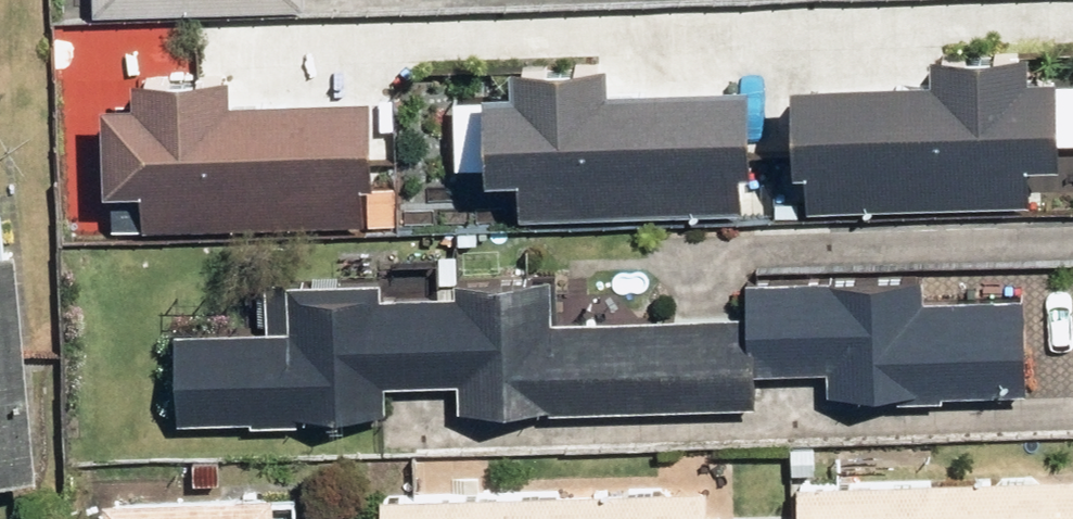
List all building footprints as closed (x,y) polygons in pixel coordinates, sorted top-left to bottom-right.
[(93,16),(310,14),(310,0),(93,0),(93,16)] [(940,80),(802,80),(802,205),(1031,205),(1031,158),(1063,158),(1063,70),(1028,70),(1028,47),(940,47),(940,80)] [(608,87),(608,56),(512,57),(512,86),(491,86),(492,173),(521,173),(522,216),(749,215),(749,86),(608,87)] [(228,102),(229,71),(142,67),(140,104),(114,103),(110,192),(305,200),(304,226),(344,227),(346,170),(377,172),(380,108),(228,102)] [(0,245),(0,477),(38,475),(26,243),(0,245)] [(747,275),(747,315),(551,313),(552,273),(464,272),(464,294),(379,293),(379,281),(296,280),(296,330),(181,328),(180,425),(299,427),(299,410),(388,411),(389,379),(460,380),(460,405),(759,409),(759,365),(827,366),(826,409),(1028,412),(1029,300),(928,299),(928,277),(747,275)] [(802,483),(803,518),(1072,518),(1072,478),(802,483)] [(713,488),(387,494),(387,518),(714,518),(713,488)] [(277,498),(105,503),(106,518),(277,518),(277,498)]
